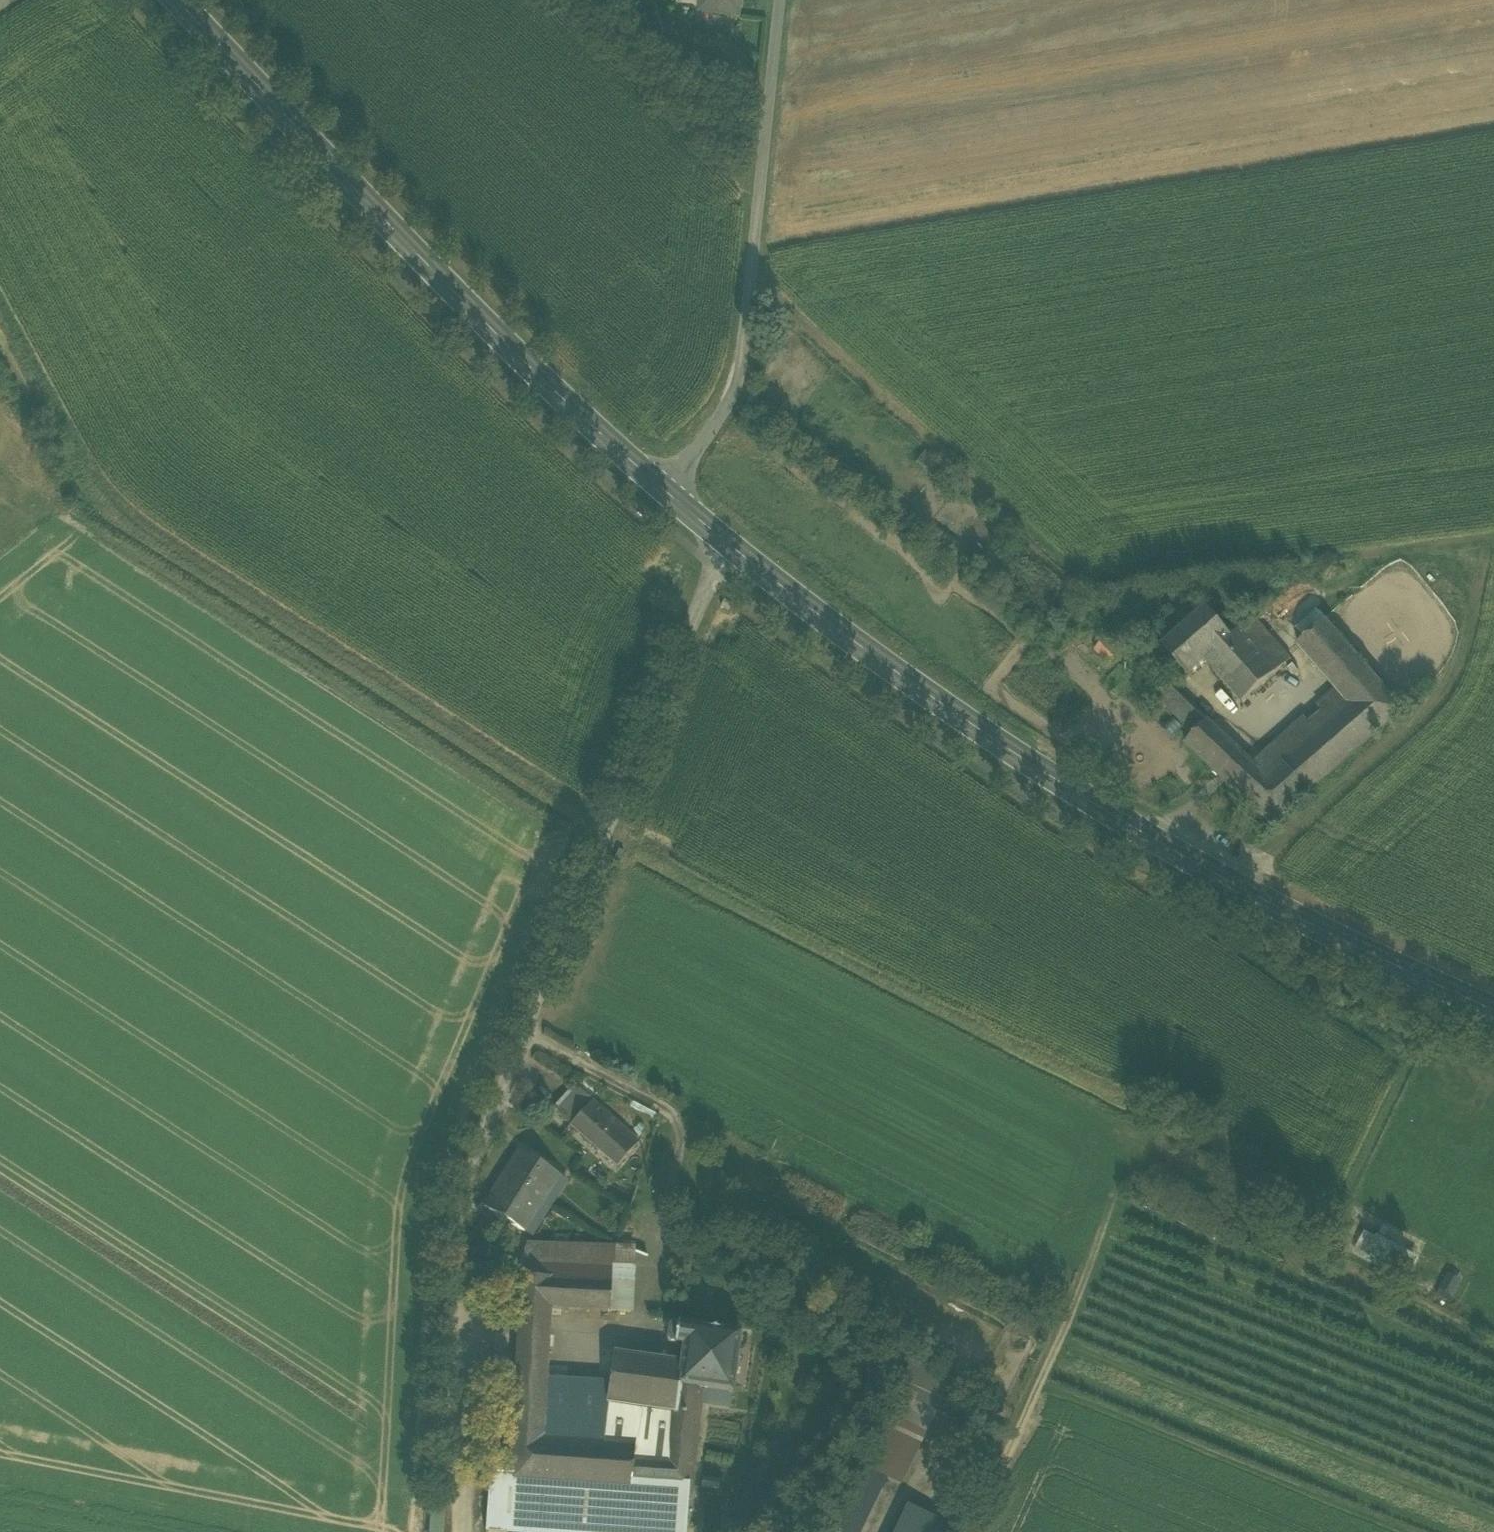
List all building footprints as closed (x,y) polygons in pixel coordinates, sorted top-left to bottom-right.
[(1164,646),(1190,675),(1207,661),(1232,639),(1231,638),(1206,609),(1164,646)] [(1318,611),(1298,629),(1305,638),(1326,620),(1318,611)] [(1254,617),(1231,638),(1232,639),(1207,661),(1243,702),(1292,660),(1254,617)] [(1404,711),(1326,620),(1305,638),(1298,644),(1340,692),(1351,705),(1377,735),(1404,711)] [(1121,652),(1106,638),(1095,649),(1110,663),(1121,652)] [(1158,702),(1193,736),(1206,721),(1172,689),(1158,702)] [(1321,709),(1326,713),(1333,722),(1351,705),(1340,692),(1321,709)] [(1333,722),(1326,713),(1312,726),(1319,734),(1293,756),(1319,785),(1377,735),(1351,705),(1333,722)] [(1237,750),(1206,721),(1193,736),(1186,743),(1216,772),(1237,750)] [(1282,744),(1285,747),(1293,756),(1319,734),(1312,726),(1308,721),(1282,744)] [(1276,744),(1252,765),(1268,779),(1293,756),(1285,747),(1280,748),(1276,744)] [(1268,779),(1252,765),(1250,763),(1237,750),(1216,772),(1228,783),(1272,825),(1319,785),(1293,756),(1268,779)] [(552,1108),(571,1124),(592,1101),(574,1084),(552,1108)] [(571,1124),(618,1166),(639,1142),(592,1101),(571,1124)] [(510,1223),(525,1232),(560,1175),(520,1150),(484,1207),(499,1216),(494,1223),(506,1230),(510,1223)] [(560,1175),(525,1232),(531,1236),(566,1179),(560,1175)] [(1365,1231),(1353,1254),(1406,1282),(1419,1257),(1377,1233),(1375,1236),(1365,1231)] [(521,1261),(518,1312),(550,1314),(550,1308),(610,1312),(612,1266),(633,1267),(634,1250),(530,1245),(530,1261),(521,1261)] [(612,1266),(610,1312),(631,1311),(633,1267),(612,1266)] [(1449,1272),(1439,1289),(1453,1297),(1462,1280),(1449,1272)] [(549,1331),(550,1314),(518,1312),(518,1329),(549,1331)] [(703,1389),(732,1393),(740,1333),(670,1324),(667,1342),(684,1345),(681,1362),(678,1386),(703,1389)] [(547,1378),(549,1331),(518,1329),(511,1458),(509,1484),(688,1496),(691,1496),(702,1402),(703,1389),(678,1386),(681,1362),(616,1353),(612,1382),(547,1378)] [(901,1483),(953,1379),(913,1360),(862,1464),(901,1483)] [(732,1393),(703,1389),(702,1402),(730,1405),(732,1393)] [(511,1458),(490,1457),(486,1531),(497,1531),(686,1531),(688,1496),(509,1484),(511,1458)] [(887,1480),(860,1466),(827,1531),(861,1531),(887,1480)] [(720,1478),(703,1476),(702,1488),(719,1490),(720,1478)] [(434,1507),(432,1531),(442,1531),(444,1508),(434,1507)] [(908,1507),(896,1531),(942,1531),(946,1524),(908,1507)]
